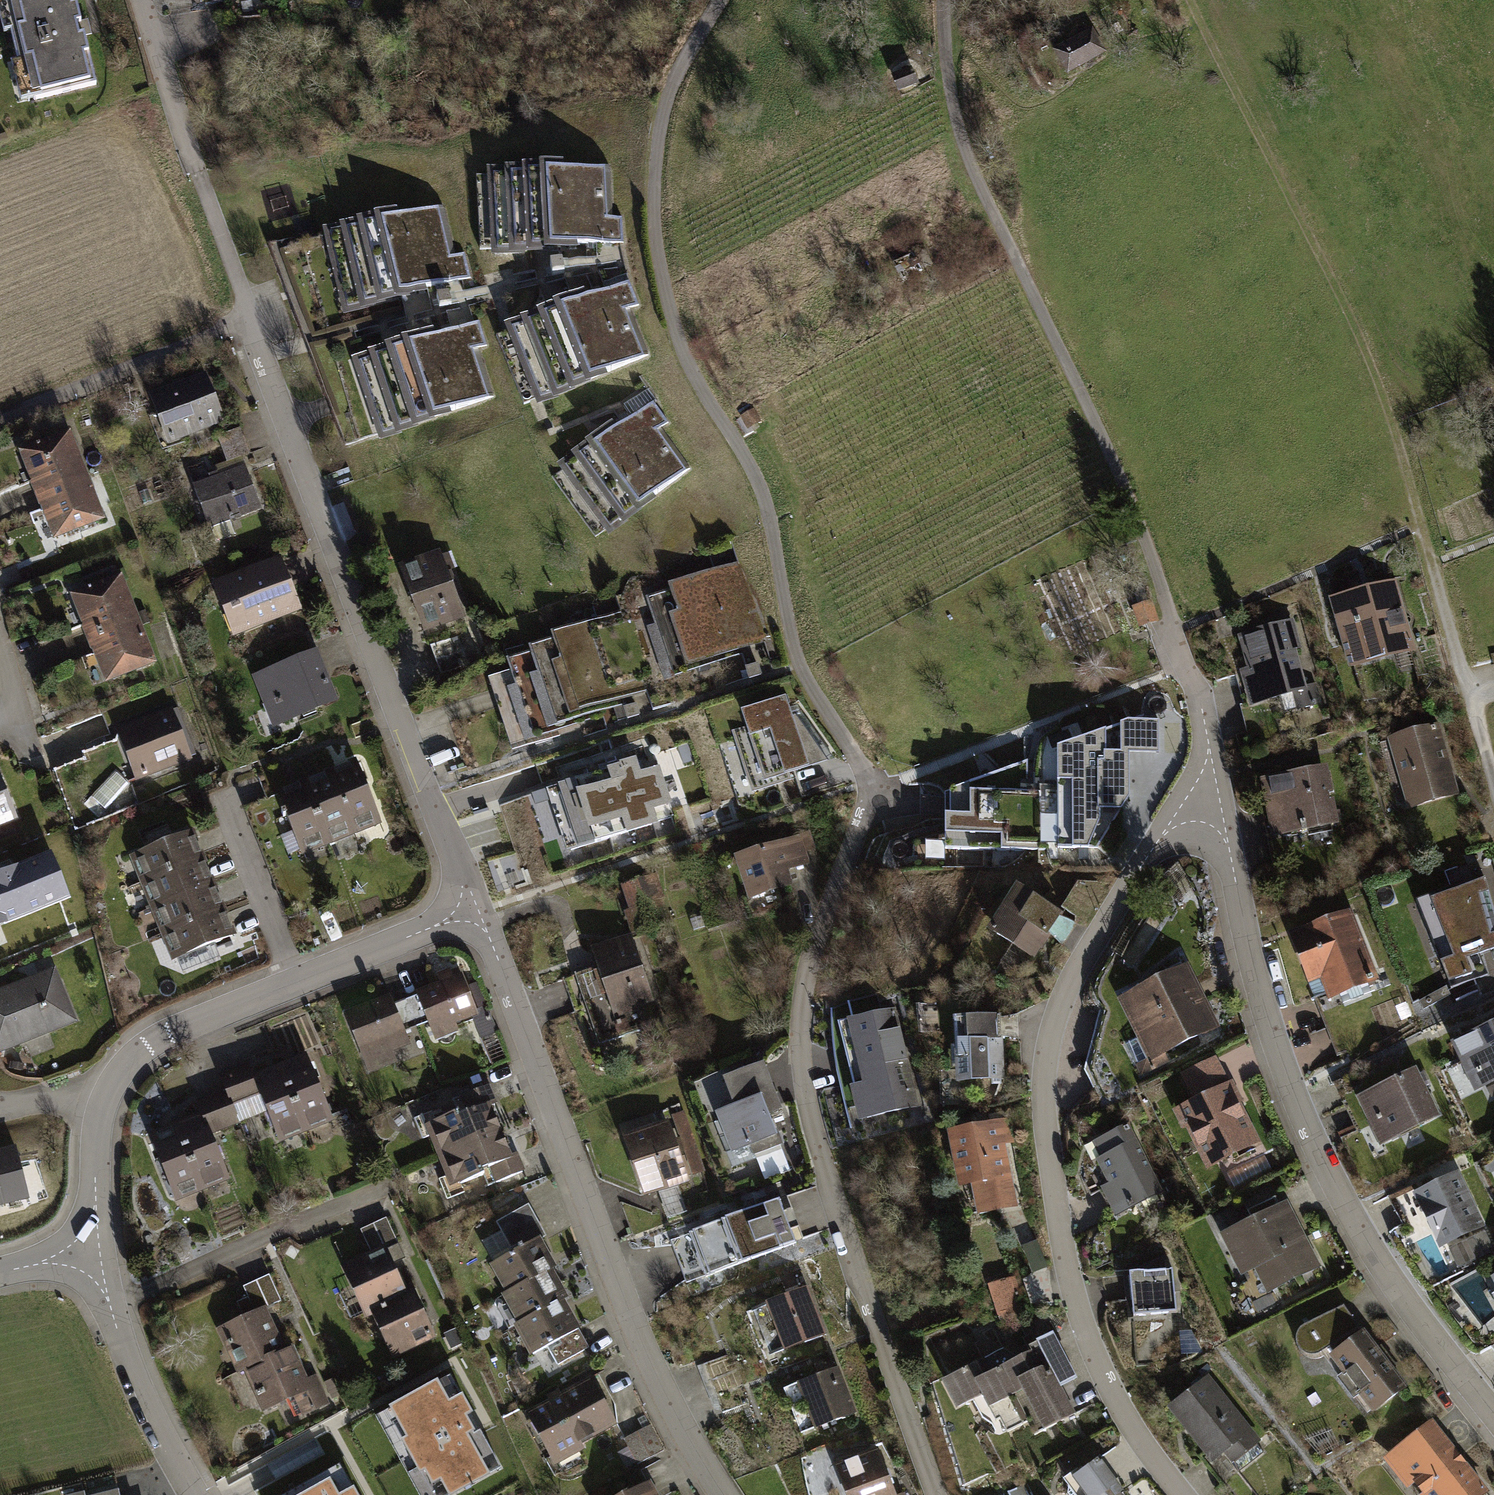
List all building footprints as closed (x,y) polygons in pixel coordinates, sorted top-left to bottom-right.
[(80,0),(0,0),(0,23),(25,104),(105,79),(80,0)] [(1090,30),(1055,52),(1069,73),(1104,51),(1090,30)] [(900,94),(920,85),(914,70),(894,78),(900,94)] [(614,218),(612,167),(495,172),(496,193),(506,192),(508,249),(624,245),(623,218),(614,218)] [(455,256),(443,207),(330,234),(335,254),(344,252),(358,307),(470,280),(464,254),(455,256)] [(540,398),(649,358),(631,310),(640,307),(631,282),(522,322),(542,375),(532,379),(540,398)] [(384,437),(494,399),(477,351),(486,348),(477,323),(368,361),(386,414),(377,418),(384,437)] [(204,373),(156,395),(175,436),(223,415),(204,373)] [(609,526),(690,469),(661,428),(669,423),(653,400),(573,457),(605,503),(597,508),(609,526)] [(76,430),(21,450),(53,535),(108,514),(76,430)] [(242,457),(190,479),(214,534),(265,512),(242,457)] [(282,553),(221,578),(239,625),(301,600),(282,553)] [(440,553),(401,566),(423,629),(462,615),(440,553)] [(761,636),(739,563),(668,585),(670,591),(648,598),(669,670),(739,649),(737,643),(761,636)] [(129,572),(74,593),(107,678),(161,657),(129,572)] [(1399,578),(1328,596),(1346,669),(1417,651),(1399,578)] [(1138,630),(1159,623),(1152,599),(1130,606),(1138,630)] [(643,682),(620,614),(553,636),(554,641),(531,648),(532,653),(508,661),(530,730),(601,707),(599,702),(623,695),(621,689),(643,682)] [(1293,618),(1235,634),(1244,667),(1238,669),(1248,706),(1307,689),(1296,648),(1301,646),(1293,618)] [(457,636),(431,645),(441,673),(467,663),(457,636)] [(314,646),(262,668),(286,722),(337,700),(314,646)] [(811,765),(788,696),(744,711),(750,727),(736,732),(757,790),(791,778),(789,772),(811,765)] [(172,701),(120,723),(143,778),(195,756),(172,701)] [(1159,753),(1159,721),(1127,721),(1121,723),(1121,753),(1159,753)] [(1435,727),(1392,739),(1398,759),(1405,757),(1418,800),(1453,790),(1435,727)] [(1128,762),(1105,763),(1105,730),(1057,748),(1057,781),(1072,781),(1072,815),(1100,815),(1100,794),(1114,794),(1114,800),(1127,800),(1128,797),(1128,762)] [(657,755),(544,789),(564,854),(677,819),(657,755)] [(1027,761),(959,786),(959,816),(945,816),(945,830),(954,830),(955,850),(1029,849),(1029,832),(1032,832),(1032,778),(1027,778),(1027,761)] [(356,763),(290,794),(313,842),(379,810),(356,763)] [(1326,763),(1259,777),(1271,837),(1338,824),(1326,763)] [(14,816),(0,780),(0,821),(14,816)] [(198,822),(147,845),(195,949),(245,926),(198,822)] [(810,835),(786,843),(792,863),(782,866),(783,870),(809,863),(805,850),(814,848),(810,835)] [(786,843),(737,858),(750,898),(788,886),(783,870),(782,866),(792,863),(786,843)] [(0,870),(0,925),(71,897),(52,850),(0,870)] [(655,875),(625,885),(640,929),(670,919),(655,875)] [(1480,883),(1421,903),(1450,986),(1486,974),(1478,952),(1493,947),(1493,924),(1480,883)] [(1058,912),(1017,886),(990,929),(1032,955),(1058,912)] [(1352,909),(1287,932),(1307,987),(1320,983),(1327,1001),(1378,983),(1352,909)] [(631,938),(593,951),(598,966),(575,974),(597,1042),(641,1027),(633,1003),(650,997),(631,938)] [(1185,961),(1117,996),(1150,1061),(1218,1026),(1185,961)] [(0,987),(0,1054),(76,1027),(54,968),(0,987)] [(443,983),(418,993),(418,994),(405,999),(416,1026),(429,1021),(436,1038),(457,1030),(454,1022),(472,1015),(481,1037),(496,1031),(486,1007),(475,1011),(461,976),(452,979),(449,972),(440,976),(443,983)] [(357,1009),(346,1013),(370,1071),(396,1061),(391,1050),(409,1043),(404,1030),(416,1026),(405,999),(393,1004),(390,996),(364,1006),(362,1000),(354,1003),(357,1009)] [(895,1009),(840,1022),(863,1118),(918,1105),(895,1009)] [(998,1016),(956,1018),(959,1081),(1001,1079),(998,1016)] [(1451,1043),(1474,1092),(1493,1082),(1493,1022),(1451,1043)] [(1192,1100),(1176,1108),(1206,1169),(1260,1143),(1217,1055),(1179,1073),(1192,1100)] [(307,1060),(281,1071),(305,1127),(330,1116),(307,1060)] [(781,1144),(776,1129),(773,1131),(760,1097),(773,1092),(762,1064),(724,1078),(734,1106),(718,1112),(737,1161),(781,1144)] [(281,1071),(256,1081),(249,1065),(221,1077),(227,1090),(240,1122),(267,1110),(279,1138),(305,1127),(281,1071)] [(1416,1067),(1355,1096),(1379,1146),(1439,1117),(1416,1067)] [(440,1154),(500,1130),(490,1106),(495,1103),(487,1085),(460,1096),(465,1108),(435,1120),(439,1131),(432,1135),(440,1154)] [(204,1120),(179,1130),(202,1186),(228,1176),(211,1134),(240,1122),(227,1090),(197,1102),(204,1120)] [(678,1137),(671,1139),(672,1142),(677,1140),(681,1150),(683,1150),(692,1174),(705,1170),(684,1111),(671,1115),(678,1137)] [(654,1114),(622,1125),(645,1193),(665,1186),(663,1181),(688,1172),(681,1150),(677,1140),(672,1142),(671,1139),(666,1124),(659,1127),(654,1114)] [(1128,1122),(1078,1146),(1113,1217),(1162,1193),(1128,1122)] [(994,1125),(953,1133),(963,1184),(974,1182),(980,1213),(997,1210),(995,1203),(1015,1199),(1010,1173),(1004,1174),(994,1125)] [(179,1130),(153,1141),(176,1197),(202,1186),(179,1130)] [(510,1155),(500,1130),(440,1154),(448,1175),(456,1172),(460,1183),(484,1174),(482,1170),(488,1167),(495,1183),(523,1172),(515,1153),(510,1155)] [(0,1157),(0,1202),(25,1194),(11,1153),(0,1157)] [(784,1153),(764,1157),(766,1171),(786,1168),(784,1153)] [(1483,1226),(1458,1174),(1415,1194),(1439,1246),(1483,1226)] [(676,1184),(659,1190),(668,1217),(685,1211),(676,1184)] [(1243,1225),(1220,1236),(1237,1269),(1252,1261),(1267,1289),(1318,1263),(1287,1202),(1279,1206),(1273,1195),(1237,1213),(1243,1225)] [(778,1200),(722,1220),(738,1265),(794,1244),(778,1200)] [(524,1207),(496,1221),(511,1248),(538,1233),(524,1207)] [(386,1217),(361,1229),(373,1254),(349,1265),(369,1309),(376,1306),(405,1293),(384,1249),(398,1243),(386,1217)] [(738,1265),(722,1220),(687,1233),(688,1235),(671,1242),(686,1282),(705,1275),(705,1277),(738,1265)] [(553,1268),(537,1240),(492,1264),(508,1293),(549,1270),(553,1268)] [(565,1299),(549,1270),(508,1293),(504,1295),(520,1324),(561,1301),(565,1299)] [(1172,1270),(1128,1273),(1131,1314),(1175,1311),(1172,1270)] [(268,1274),(244,1286),(256,1312),(219,1329),(239,1371),(247,1367),(282,1350),(262,1309),(281,1300),(268,1274)] [(807,1287),(765,1303),(783,1350),(825,1334),(807,1287)] [(405,1293),(376,1306),(398,1352),(432,1336),(411,1290),(405,1293)] [(1023,1294),(999,1302),(1004,1317),(1028,1310),(1023,1294)] [(577,1330),(561,1301),(520,1324),(517,1325),(533,1354),(560,1339),(563,1344),(551,1351),(558,1363),(586,1348),(576,1330),(577,1330)] [(1407,1391),(1363,1332),(1340,1305),(1295,1327),(1290,1332),(1289,1339),(1291,1347),(1297,1354),(1305,1356),(1312,1354),(1318,1350),(1372,1417),(1407,1391)] [(282,1350),(247,1367),(266,1408),(286,1399),(294,1416),(325,1402),(314,1378),(306,1382),(289,1346),(282,1350)] [(996,1352),(945,1378),(959,1406),(985,1393),(998,1419),(1004,1416),(1010,1428),(1031,1418),(1038,1431),(1071,1414),(1047,1366),(1037,1364),(1030,1350),(1024,1353),(1010,1361),(1003,1348),(996,1352)] [(731,1353),(703,1364),(722,1413),(750,1402),(731,1353)] [(838,1368),(799,1383),(816,1429),(855,1414),(838,1368)] [(1207,1376),(1169,1405),(1227,1480),(1265,1451),(1207,1376)] [(387,1412),(433,1494),(450,1494),(497,1469),(447,1379),(387,1412)] [(614,1422),(590,1381),(529,1415),(553,1456),(614,1422)] [(1431,1425),(1391,1457),(1421,1494),(1478,1494),(1484,1491),(1431,1425)] [(651,1426),(626,1439),(638,1462),(664,1449),(651,1426)] [(835,1466),(846,1494),(895,1494),(878,1449),(835,1466)] [(1107,1451),(1064,1482),(1073,1494),(1140,1494),(1107,1451)] [(286,1494),(347,1494),(332,1469),(286,1494)] [(625,1494),(656,1494),(648,1482),(625,1494)] [(1024,1485),(1007,1493),(1008,1494),(1029,1494),(1024,1485)]
